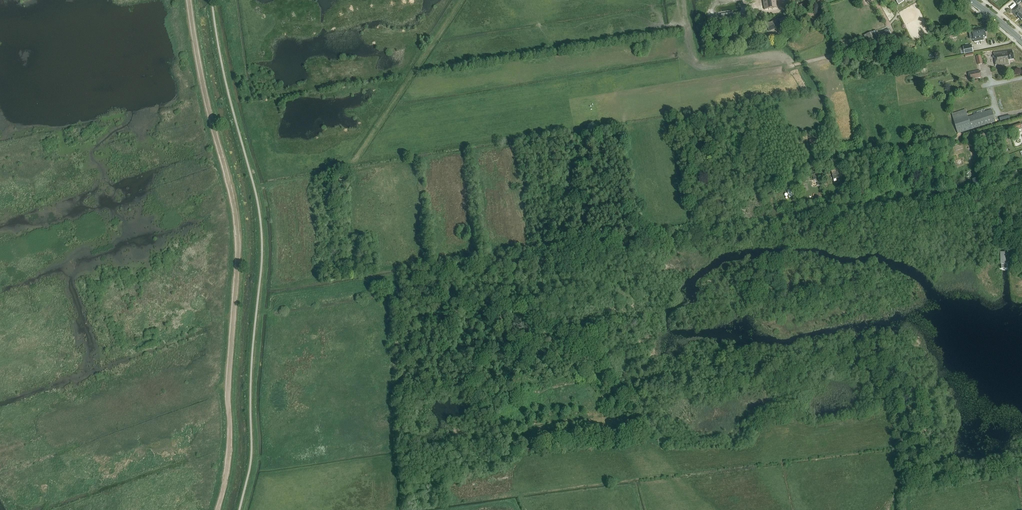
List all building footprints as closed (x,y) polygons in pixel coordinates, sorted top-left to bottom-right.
[(766,9),(777,7),(776,0),(764,0),(766,9)] [(1019,5),(1012,11),(1016,17),(1018,16),(1021,21),(1021,9),(1019,5)] [(781,26),(782,28),(790,24),(788,19),(780,22),(778,19),(766,24),(769,31),(781,26)] [(986,28),(968,32),(970,40),(973,39),(974,43),(984,41),(983,38),(986,37),(985,33),(986,32),(986,28)] [(875,38),(878,44),(892,37),(888,29),(878,34),(876,30),(864,36),(867,42),(875,38)] [(760,42),(767,39),(763,30),(757,33),(760,42)] [(959,48),(961,54),(973,52),(972,45),(963,47),(959,48)] [(1009,60),(1014,59),(1013,50),(994,53),(996,66),(1009,64),(1009,60)] [(980,70),(969,73),(970,79),(982,77),(980,70)] [(958,133),(996,121),(992,110),(968,117),(966,110),(952,114),(958,133)] [(1021,123),(1008,128),(1010,132),(1021,128),(1021,125),(1021,123)] [(834,179),(840,178),(838,169),(832,171),(834,179)] [(812,174),(813,180),(817,179),(818,185),(822,184),(821,176),(818,176),(818,173),(812,174)] [(975,188),(981,186),(979,178),(972,179),(975,188)]
